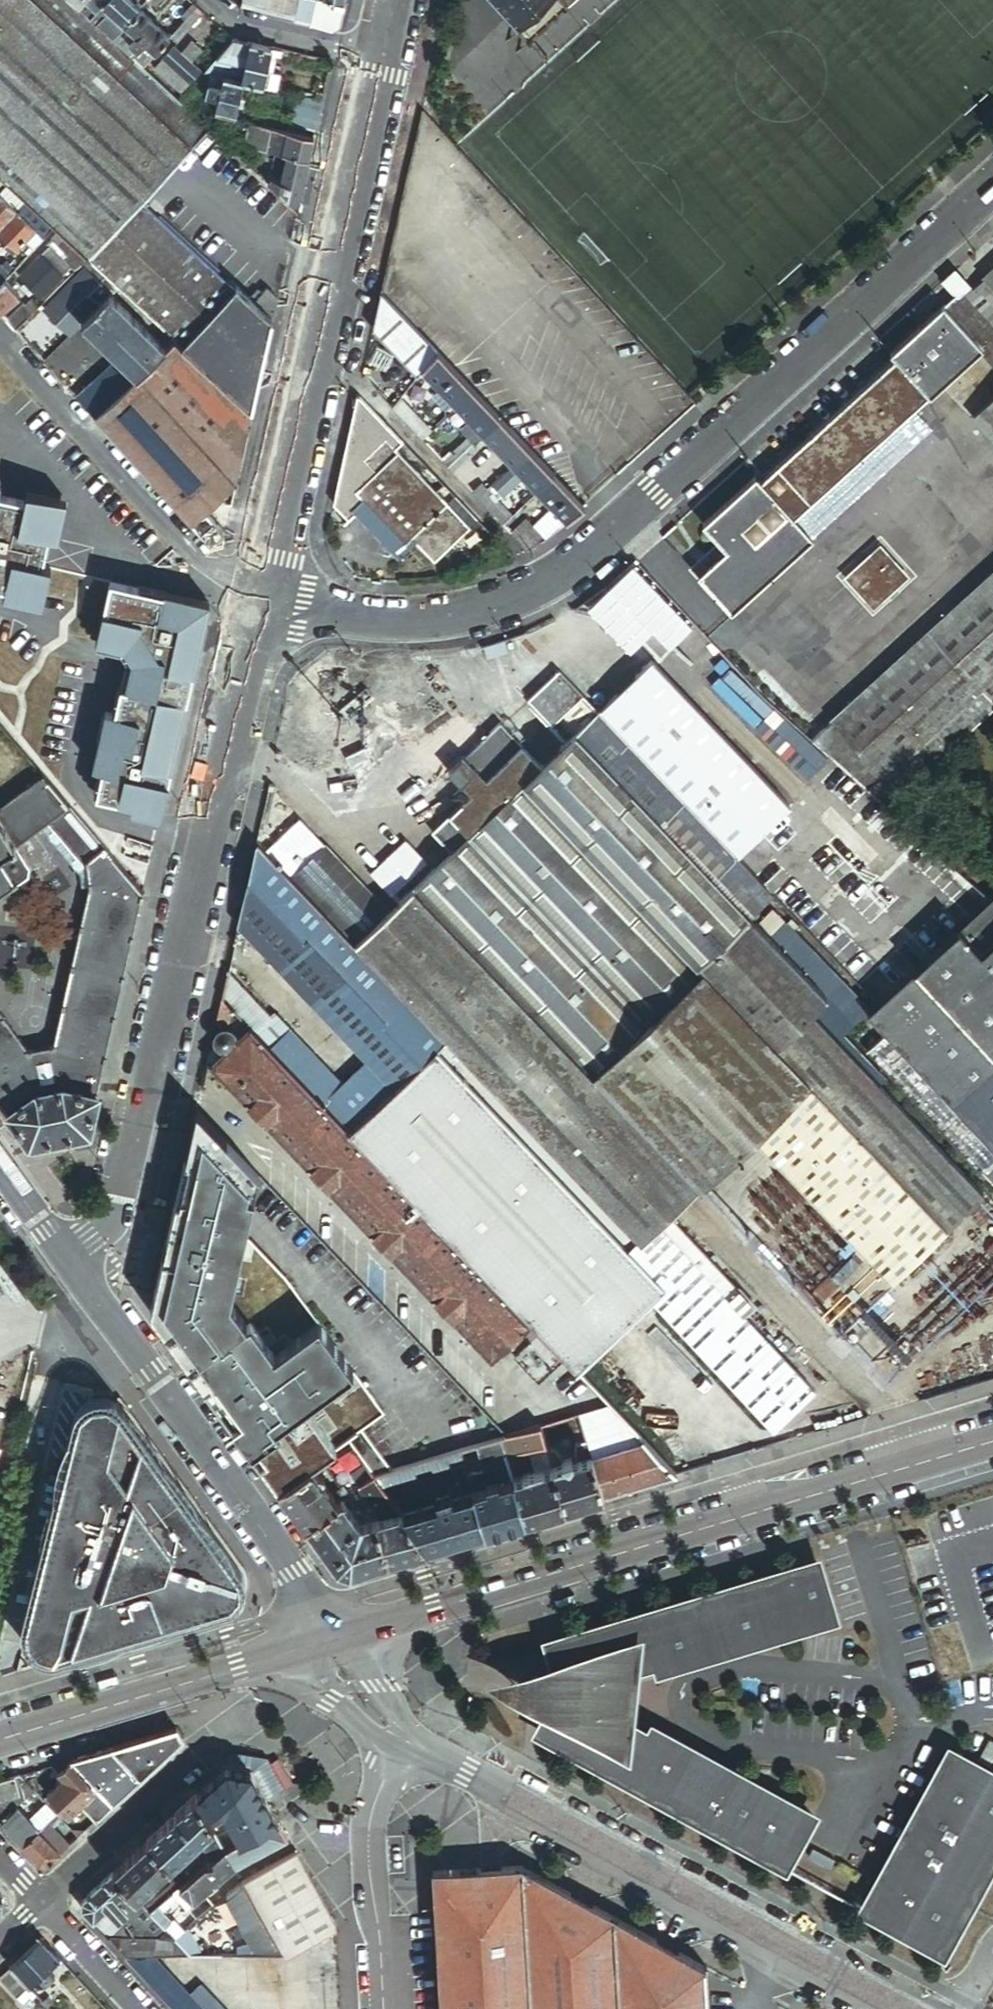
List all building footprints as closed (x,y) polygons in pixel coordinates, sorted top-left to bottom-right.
[(27,202),(44,218),(48,222),(54,227),(59,232),(88,259),(89,260),(143,201),(191,150),(140,103),(29,0),(0,0),(0,177),(27,202)] [(140,103),(159,82),(142,67),(132,58),(111,38),(100,28),(89,18),(70,0),(29,0),(140,103)] [(89,18),(103,3),(106,0),(70,0),(89,18)] [(103,3),(114,13),(125,23),(140,6),(133,0),(106,0),(103,3)] [(156,9),(159,5),(154,0),(146,0),(156,9)] [(241,8),(251,10),(253,0),(242,0),(241,8)] [(251,10),(269,14),(272,0),(253,0),(251,10)] [(298,0),(272,0),(269,14),(293,20),(298,0)] [(339,25),(343,6),(317,0),(298,0),(293,20),(333,29),(339,25)] [(531,45),(581,0),(489,0),(531,45)] [(103,3),(89,18),(100,28),(114,13),(103,3)] [(197,8),(192,3),(179,17),(184,21),(197,8)] [(140,6),(125,23),(146,43),(156,52),(171,35),(140,6)] [(204,15),(197,8),(184,21),(171,35),(179,42),(204,15)] [(111,38),(125,23),(114,13),(100,28),(111,38)] [(146,43),(125,23),(111,38),(132,58),(146,43)] [(250,44),(233,40),(226,49),(248,54),(250,44)] [(193,41),(182,52),(192,61),(203,50),(193,41)] [(146,43),(132,58),(142,67),(156,52),(146,43)] [(262,87),(271,49),(250,44),(248,54),(245,67),(242,82),(243,83),(262,87)] [(192,61),(182,52),(176,47),(155,69),(180,92),(201,70),(192,61)] [(226,49),(216,60),(231,63),(245,67),(248,54),(226,49)] [(282,51),(271,49),(262,87),(276,90),(281,73),(271,71),(275,55),(281,57),(282,51)] [(227,79),(231,63),(216,60),(204,73),(211,75),(224,78),(227,79)] [(224,78),(211,75),(209,84),(222,87),(224,78)] [(227,79),(224,78),(222,87),(209,84),(206,96),(219,99),(216,111),(236,115),(243,83),(242,82),(227,79)] [(210,130),(159,82),(140,103),(191,150),(210,130)] [(322,101),(324,94),(317,92),(315,99),(322,101)] [(315,130),(322,101),(315,99),(295,94),(288,124),(315,130)] [(308,161),(313,140),(257,126),(252,148),(275,153),(308,161)] [(443,133),(451,143),(456,138),(448,129),(443,133)] [(297,210),(308,161),(275,153),(269,183),(297,210)] [(27,202),(0,177),(0,187),(22,208),(27,202)] [(18,212),(22,208),(0,187),(0,196),(18,212)] [(18,212),(0,196),(0,231),(18,212)] [(236,287),(143,201),(89,260),(107,276),(111,280),(118,287),(176,340),(182,346),(236,287)] [(40,222),(44,218),(27,202),(22,208),(18,212),(36,229),(25,241),(34,250),(46,236),(40,230),(44,226),(40,222)] [(6,239),(17,249),(25,241),(36,229),(18,212),(0,231),(0,233),(6,239)] [(48,222),(44,218),(40,222),(44,226),(48,222)] [(51,231),(54,227),(48,222),(44,226),(40,230),(46,236),(51,231)] [(55,236),(59,232),(54,227),(51,231),(55,236)] [(79,269),(84,264),(88,259),(59,232),(55,236),(50,241),(79,269)] [(43,253),(64,275),(71,268),(50,246),(43,253)] [(64,275),(43,253),(20,276),(26,282),(35,291),(41,297),(64,275)] [(107,276),(89,260),(88,259),(84,264),(86,266),(103,281),(107,276)] [(4,282),(6,280),(11,274),(1,266),(0,267),(0,278),(4,282)] [(95,290),(103,281),(86,266),(45,308),(71,333),(105,299),(99,294),(95,290)] [(969,288),(955,273),(943,283),(956,297),(957,299),(963,293),(969,288)] [(99,294),(111,280),(107,276),(103,281),(95,290),(99,294)] [(4,282),(0,286),(0,311),(1,312),(20,294),(6,280),(4,282)] [(112,293),(118,287),(111,280),(99,294),(105,299),(106,300),(111,294),(112,293)] [(969,288),(963,293),(992,326),(992,288),(985,280),(972,291),(969,288)] [(35,291),(26,282),(21,287),(29,296),(35,291)] [(169,347),(176,340),(118,287),(112,293),(169,347)] [(252,411),(272,320),(250,299),(236,287),(182,346),(252,411)] [(272,320),(277,298),(267,289),(263,294),(259,290),(250,299),(272,320)] [(963,293),(957,299),(956,297),(942,309),(981,352),(978,354),(992,370),(992,326),(963,293)] [(111,294),(106,300),(84,322),(125,365),(137,377),(165,350),(111,294)] [(16,329),(40,306),(32,298),(26,304),(24,303),(7,319),(16,329)] [(439,358),(383,299),(375,336),(420,383),(425,376),(439,358)] [(932,396),(978,354),(981,352),(942,309),(893,354),(898,360),(932,396)] [(236,480),(252,411),(182,346),(176,340),(169,347),(165,350),(137,377),(130,384),(97,417),(191,521),(204,508),(220,494),(236,480)] [(568,525),(585,509),(439,358),(425,376),(447,399),(459,411),(471,424),(485,438),(515,469),(527,481),(553,509),(568,524),(568,525)] [(796,521),(932,396),(898,360),(762,484),(796,521)] [(130,384),(118,372),(111,364),(77,397),(97,417),(130,384)] [(130,384),(137,377),(125,365),(118,372),(130,384)] [(950,416),(932,396),(796,521),(813,540),(950,416)] [(452,418),(459,411),(447,399),(440,406),(452,418)] [(398,455),(406,448),(360,401),(335,510),(349,523),(356,516),(367,506),(360,499),(401,458),(398,455)] [(974,419),(992,439),(992,402),(974,419)] [(434,436),(404,405),(394,414),(395,415),(425,445),(434,436)] [(471,424),(461,435),(469,444),(474,449),(485,438),(471,424)] [(469,444),(446,466),(455,476),(479,453),(474,449),(469,444)] [(452,509),(401,458),(360,499),(367,506),(410,550),(419,541),(452,509)] [(527,481),(515,469),(507,477),(519,489),(527,481)] [(813,540),(796,521),(762,484),(756,478),(704,526),(720,543),(727,551),(706,570),(699,577),(732,614),(813,540)] [(227,502),(231,502),(236,480),(220,494),(227,502)] [(486,490),(478,498),(506,527),(514,519),(486,490)] [(41,610),(48,581),(40,579),(57,513),(28,505),(26,513),(0,507),(0,600),(41,610)] [(424,545),(419,541),(410,550),(367,506),(356,516),(404,564),(424,545)] [(211,543),(223,540),(225,531),(204,508),(191,521),(211,543)] [(474,532),(452,509),(419,541),(424,545),(442,564),(474,532)] [(568,524),(553,509),(534,529),(528,523),(515,536),(518,539),(526,532),(539,545),(549,539),(553,537),(556,535),(558,533),(561,530),(568,524)] [(526,532),(518,539),(531,552),(541,546),(539,545),(526,532)] [(699,562),(706,570),(727,551),(720,543),(699,562)] [(907,579),(881,551),(848,581),(874,609),(907,579)] [(992,681),(992,578),(835,723),(886,779),(992,681)] [(98,814),(158,828),(167,786),(162,785),(168,758),(173,759),(177,745),(171,743),(177,718),(182,719),(189,689),(184,688),(195,638),(200,639),(205,619),(160,608),(159,614),(132,608),(134,602),(108,596),(96,648),(109,651),(108,657),(121,660),(130,674),(127,687),(133,689),(130,703),(124,701),(118,729),(108,727),(102,755),(96,754),(89,783),(104,786),(98,814)] [(792,808),(654,664),(600,716),(738,860),(792,808)] [(804,712),(766,671),(758,679),(796,719),(804,712)] [(578,738),(600,716),(561,676),(530,705),(555,730),(561,724),(576,740),(578,738)] [(886,779),(870,793),(888,809),(992,713),(992,681),(886,779)] [(751,917),(773,896),(738,860),(600,716),(578,738),(751,917)] [(812,743),(870,793),(886,779),(835,723),(812,743)] [(474,800),(524,751),(502,729),(485,746),(466,764),(479,777),(465,790),(468,793),(474,800)] [(0,731),(0,781),(1,783),(26,762),(0,731)] [(751,917),(578,738),(576,740),(543,771),(526,788),(699,967),(751,917)] [(526,788),(543,771),(524,751),(474,800),(465,808),(434,838),(453,858),(526,788)] [(71,807),(44,775),(0,806),(0,820),(16,846),(42,828),(53,820),(71,807)] [(590,1072),(699,967),(526,788),(453,858),(417,893),(590,1072)] [(465,808),(474,800),(468,793),(458,802),(465,808)] [(143,891),(71,807),(53,820),(88,861),(88,888),(54,1045),(29,1050),(0,1011),(0,1102),(30,1144),(90,1131),(143,891)] [(16,846),(0,820),(0,856),(16,846)] [(88,861),(53,820),(42,828),(80,875),(82,888),(88,888),(88,861)] [(302,825),(268,858),(293,884),(327,852),(302,825)] [(871,896),(930,959),(965,925),(984,908),(925,845),(871,896)] [(28,876),(29,868),(16,846),(0,856),(0,896),(28,876)] [(395,1092),(447,1043),(357,951),(293,884),(268,858),(259,849),(240,931),(368,1064),(395,1092)] [(327,852),(293,884),(357,951),(391,918),(327,852)] [(828,910),(900,987),(930,959),(871,896),(858,882),(828,910)] [(534,1167),(621,1267),(662,1228),(703,1189),(590,1072),(417,893),(391,918),(357,951),(447,1043),(546,1147),(534,1167)] [(992,900),(984,908),(965,925),(985,946),(992,938),(992,899),(992,900)] [(773,940),(751,917),(699,967),(777,1048),(810,1015),(829,997),(825,994),(773,940)] [(789,925),(773,940),(825,994),(841,979),(789,925)] [(900,987),(869,1015),(992,1147),(992,938),(985,946),(965,925),(930,959),(900,987)] [(777,1048),(699,967),(590,1072),(703,1189),(758,1137),(812,1084),(777,1048)] [(270,1018),(230,975),(224,1001),(234,1012),(252,1030),(254,1033),(270,1018)] [(841,979),(825,994),(829,997),(810,1015),(836,1042),(870,1009),(841,979)] [(234,1012),(224,1001),(219,1024),(222,1033),(220,1036),(218,1040),(219,1043),(220,1047),(212,1055),(211,1061),(218,1063),(217,1063),(216,1068),(494,1358),(532,1323),(351,1134),(324,1106),(271,1050),(254,1033),(252,1030),(239,1043),(237,1041),(237,1038),(235,1035),(233,1033),(230,1032),(234,1012)] [(274,1014),(270,1018),(287,1035),(290,1032),(274,1014)] [(836,1042),(810,1015),(777,1048),(812,1084),(947,1225),(981,1192),(836,1042)] [(992,1188),(992,1147),(869,1015),(852,1035),(992,1188)] [(254,1033),(271,1050),(287,1035),(270,1018),(254,1033)] [(287,1035),(271,1050),(324,1106),(344,1087),(290,1032),(287,1035)] [(534,1167),(546,1147),(447,1043),(395,1092),(351,1134),(532,1323),(578,1371),(654,1304),(534,1167)] [(351,1134),(395,1092),(368,1064),(344,1087),(324,1106),(351,1134)] [(812,1084),(758,1137),(893,1277),(947,1225),(812,1084)] [(262,1177),(199,1113),(154,1311),(284,1488),(314,1466),(385,1414),(289,1278),(248,1237),(262,1177)] [(740,1292),(676,1225),(667,1234),(731,1300),(740,1292)] [(654,1304),(684,1338),(721,1380),(741,1403),(771,1437),(819,1392),(731,1300),(667,1234),(662,1228),(621,1267),(654,1304)] [(80,1402),(75,1409),(24,1625),(29,1644),(46,1656),(65,1655),(220,1608),(236,1603),(246,1589),(244,1571),(236,1562),(119,1400),(113,1398),(106,1394),(94,1394),(84,1399),(80,1402)] [(629,1424),(610,1405),(580,1414),(593,1456),(645,1441),(629,1424)] [(547,1443),(542,1425),(502,1437),(504,1443),(508,1455),(533,1447),(547,1443)] [(504,1443),(502,1437),(463,1449),(465,1455),(481,1450),(504,1443)] [(605,1496),(677,1474),(649,1445),(645,1441),(593,1456),(605,1496)] [(508,1455),(504,1443),(481,1450),(485,1462),(491,1483),(503,1480),(504,1483),(515,1479),(508,1455)] [(554,1467),(547,1443),(533,1447),(540,1470),(543,1469),(544,1471),(555,1468),(554,1467)] [(385,1486),(467,1462),(465,1455),(463,1449),(377,1475),(385,1486)] [(567,1507),(605,1496),(593,1456),(572,1463),(571,1459),(563,1461),(564,1464),(554,1467),(555,1468),(567,1507)] [(486,1485),(491,1483),(485,1462),(475,1465),(482,1489),(487,1488),(486,1485)] [(320,1472),(314,1466),(284,1488),(311,1524),(341,1502),(324,1478),(325,1473),(320,1472)] [(527,1519),(567,1507),(555,1468),(544,1471),(543,1469),(540,1470),(526,1474),(526,1476),(515,1479),(527,1519)] [(385,1486),(377,1475),(361,1487),(385,1519),(404,1513),(385,1486)] [(487,1531),(527,1519),(515,1479),(504,1483),(503,1480),(491,1483),(486,1485),(487,1488),(482,1489),(475,1491),(476,1494),(487,1531)] [(341,1490),(346,1498),(350,1503),(358,1497),(349,1485),(346,1488),(345,1487),(341,1490)] [(430,1548),(487,1531),(476,1494),(455,1501),(454,1495),(440,1500),(442,1504),(407,1515),(430,1548)] [(352,1571),(392,1559),(379,1520),(368,1523),(363,1521),(350,1503),(346,1498),(341,1502),(311,1524),(343,1567),(352,1571)] [(430,1548),(407,1515),(404,1513),(385,1519),(379,1520),(392,1559),(430,1548)] [(541,1640),(546,1664),(485,1681),(541,1714),(531,1736),(787,1876),(821,1815),(651,1722),(647,1729),(635,1722),(640,1674),(653,1670),(656,1679),(841,1623),(821,1556),(541,1640)] [(177,1728),(72,1760),(74,1762),(100,1789),(114,1805),(184,1739),(177,1728)] [(978,1760),(990,1766),(992,1762),(992,1742),(989,1740),(978,1760)] [(992,1875),(992,1768),(990,1766),(948,1744),(855,1912),(945,1962),(992,1875)] [(74,1762),(72,1760),(51,1766),(59,1776),(74,1762)] [(100,1789),(74,1762),(59,1776),(64,1781),(49,1795),(70,1817),(87,1801),(100,1789)] [(229,1768),(198,1797),(207,1814),(221,1806),(228,1819),(240,1842),(279,1820),(253,1773),(229,1768)] [(24,1780),(20,1776),(15,1777),(20,1796),(6,1801),(15,1810),(18,1807),(28,1799),(24,1795),(22,1792),(24,1790),(21,1787),(24,1780)] [(15,1810),(6,1801),(20,1796),(15,1777),(0,1782),(0,1821),(2,1823),(15,1810)] [(28,1799),(35,1791),(24,1780),(21,1787),(24,1790),(22,1792),(24,1795),(28,1799)] [(101,1817),(114,1805),(100,1789),(87,1801),(101,1817)] [(41,1813),(49,1806),(35,1791),(28,1799),(41,1813)] [(207,1814),(198,1797),(149,1843),(172,1868),(183,1857),(193,1848),(201,1840),(207,1851),(213,1861),(227,1849),(221,1839),(217,1833),(214,1827),(207,1814)] [(46,1822),(56,1814),(49,1806),(41,1813),(32,1822),(39,1829),(46,1822)] [(221,1806),(207,1814),(214,1827),(220,1823),(228,1819),(221,1806)] [(18,1807),(15,1810),(2,1823),(22,1845),(39,1829),(32,1822),(18,1807)] [(69,1847),(78,1838),(56,1814),(46,1822),(69,1847)] [(289,1839),(279,1820),(240,1842),(235,1845),(227,1849),(236,1868),(289,1839)] [(46,1822),(39,1829),(61,1854),(69,1847),(46,1822)] [(220,1823),(214,1827),(217,1833),(224,1829),(220,1823)] [(61,1854),(39,1829),(22,1845),(40,1864),(50,1864),(61,1854)] [(227,1849),(235,1845),(232,1838),(225,1837),(221,1839),(227,1849)] [(199,1856),(207,1851),(201,1840),(193,1848),(199,1856)] [(172,1868),(149,1843),(114,1874),(130,1891),(137,1899),(172,1868)] [(236,1868),(227,1849),(213,1861),(207,1866),(186,1884),(181,1888),(195,1903),(204,1896),(213,1888),(236,1868)] [(203,1861),(207,1866),(213,1861),(207,1851),(199,1856),(203,1861)] [(333,1918),(297,1854),(245,1882),(274,1934),(285,1955),(305,1946),(334,1931),(333,1918)] [(183,1857),(172,1868),(176,1872),(179,1869),(187,1862),(183,1857)] [(186,1884),(207,1866),(203,1861),(186,1876),(182,1879),(186,1884)] [(711,1971),(518,1864),(432,1869),(439,2008),(711,2008),(711,1971)] [(179,1869),(176,1872),(182,1879),(186,1876),(179,1869)] [(181,1888),(186,1884),(182,1879),(176,1872),(168,1878),(174,1884),(146,1908),(151,1913),(181,1888)] [(130,1891),(114,1874),(84,1902),(84,1910),(95,1922),(109,1909),(118,1918),(125,1912),(117,1903),(130,1891)] [(274,1934),(245,1882),(228,1896),(255,1944),(274,1934)] [(213,1888),(204,1896),(206,1898),(215,1891),(213,1888)] [(137,1899),(130,1891),(117,1903),(125,1912),(118,1918),(109,1909),(95,1922),(105,1934),(120,1920),(130,1912),(140,1902),(137,1899)] [(190,1955),(151,1913),(146,1908),(140,1902),(130,1912),(143,1926),(159,1943),(141,1944),(116,1945),(128,1958),(155,1956),(190,1955)] [(143,1926),(130,1912),(120,1920),(133,1935),(143,1926)] [(120,1920),(105,1934),(116,1945),(141,1944),(133,1935),(120,1920)] [(336,1958),(334,1931),(305,1946),(311,1959),(336,1958)] [(256,1955),(285,1955),(274,1934),(255,1944),(256,1955)] [(43,1941),(13,1969),(31,1988),(41,1979),(48,1986),(56,1979),(49,1972),(61,1961),(43,1941)] [(190,1994),(155,1956),(128,1958),(174,2008),(190,1994)] [(31,1988),(13,1969),(1,1980),(19,2000),(31,1988)] [(203,2008),(204,2008),(215,1999),(201,1984),(190,1994),(203,2008)] [(174,2008),(176,2008),(203,2008),(190,1994),(174,2008)] [(215,1999),(204,2008),(224,2008),(215,1999)]
